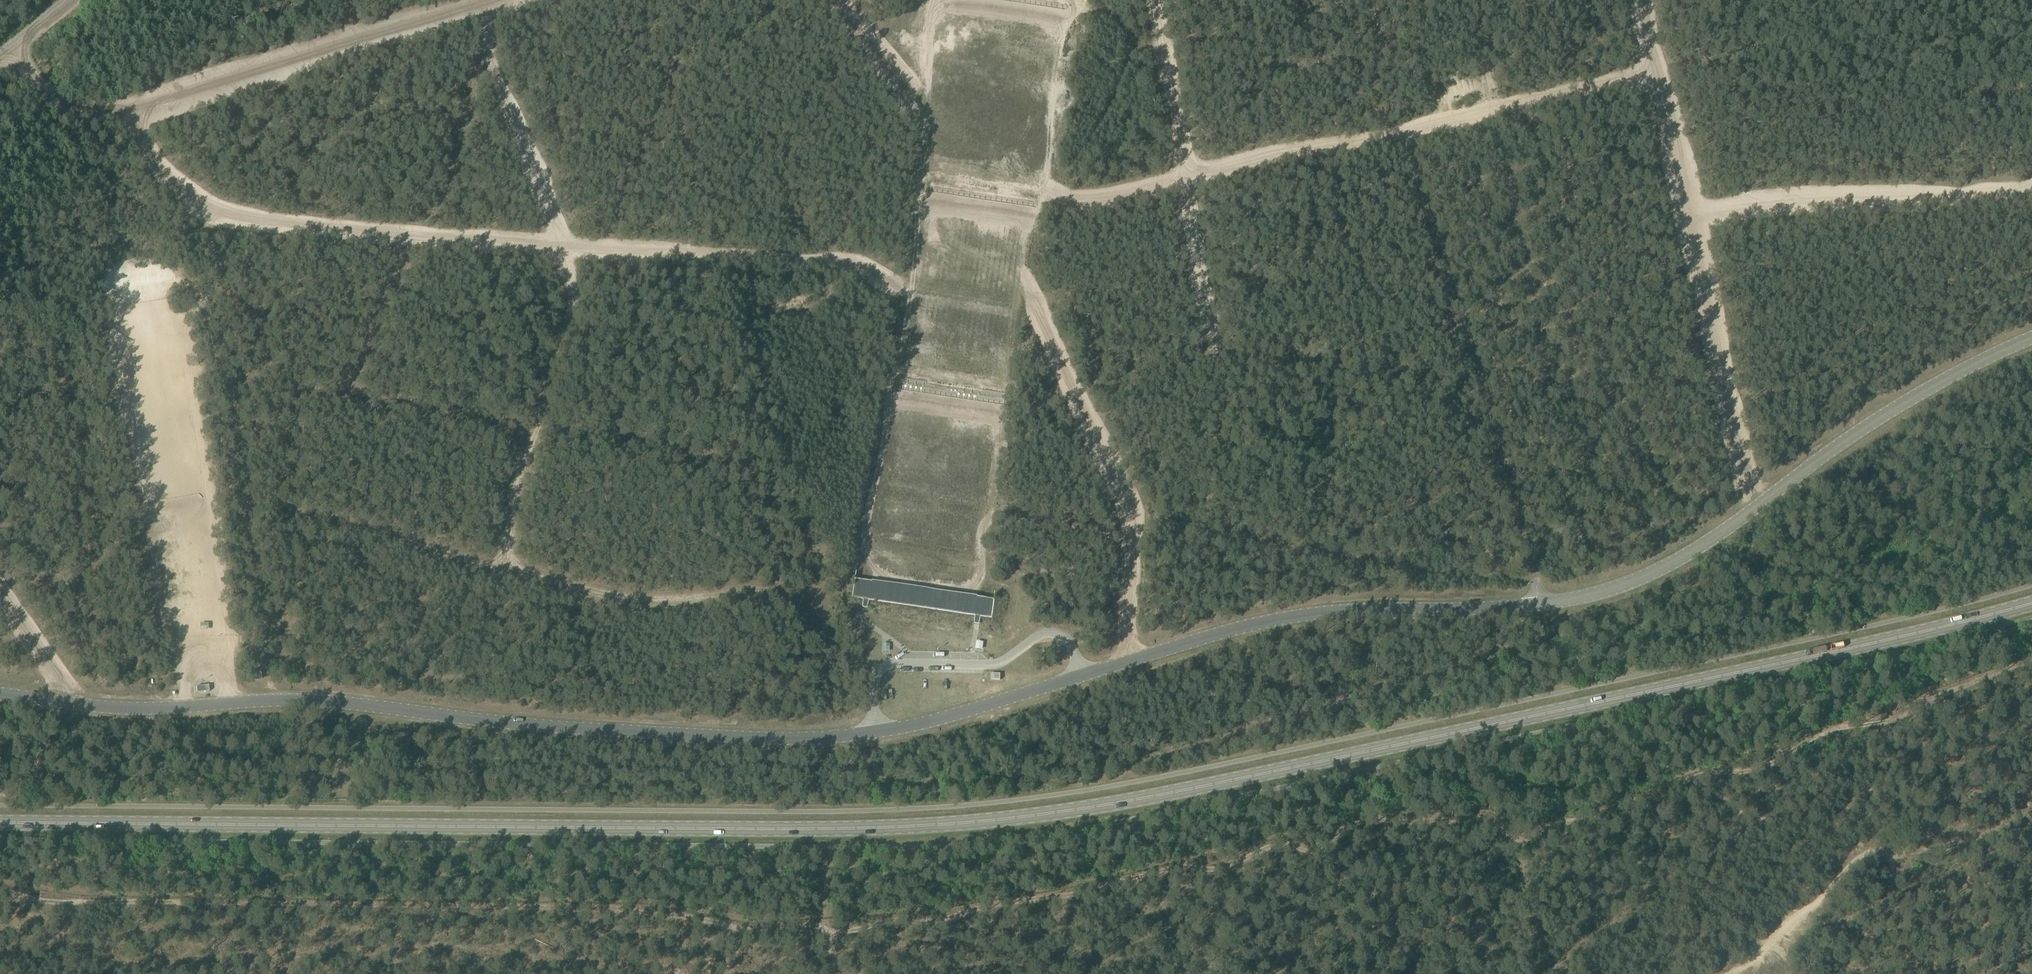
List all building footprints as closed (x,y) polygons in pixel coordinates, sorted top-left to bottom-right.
[(261,673),(254,675),(256,684),(263,682),(261,673)]
